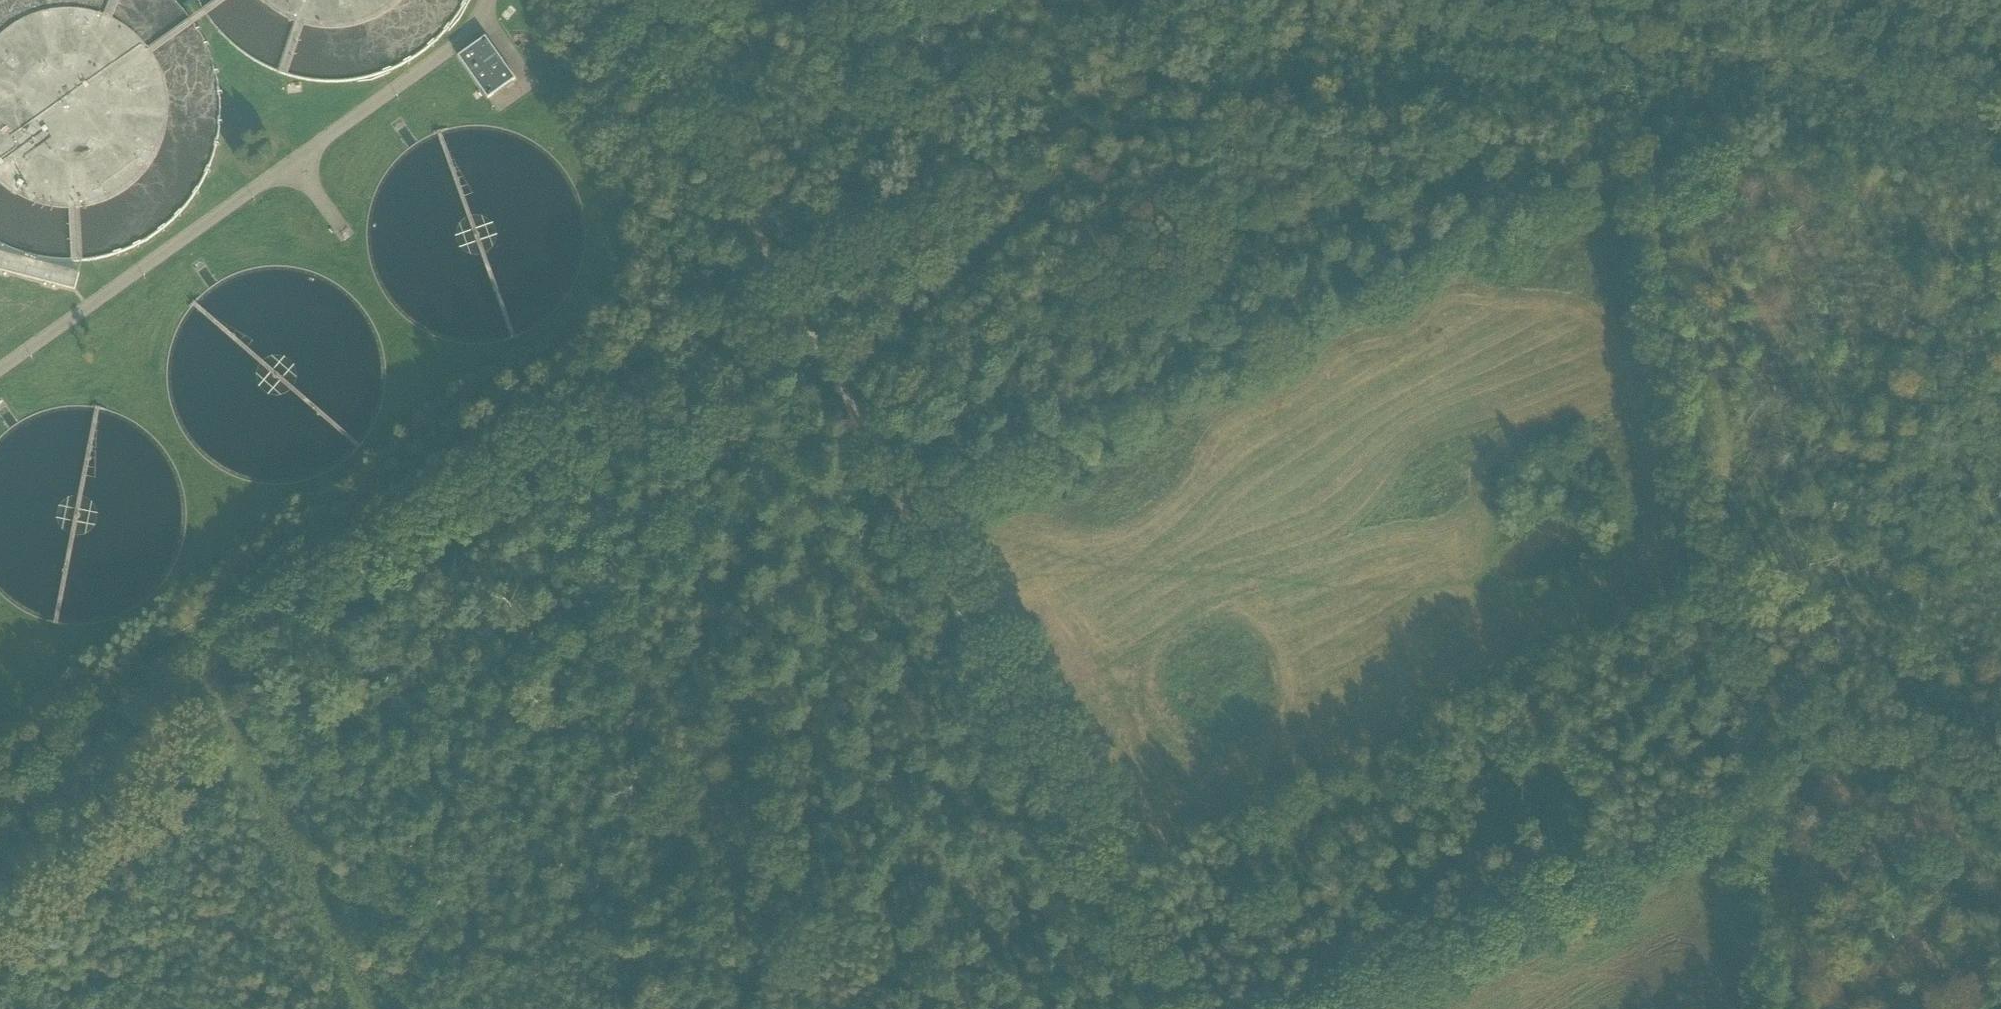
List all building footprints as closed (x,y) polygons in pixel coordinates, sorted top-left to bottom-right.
[(459,56),(488,97),(514,79),(485,38),(459,56)]
